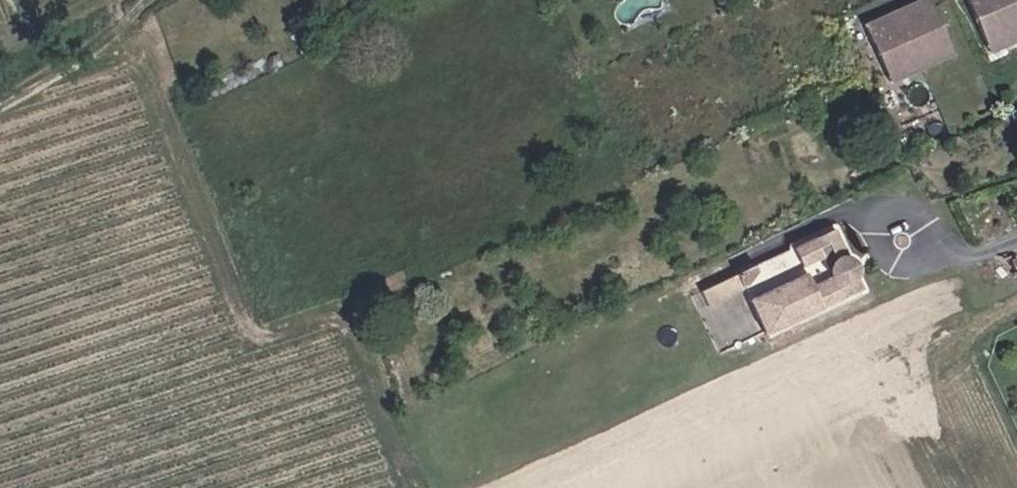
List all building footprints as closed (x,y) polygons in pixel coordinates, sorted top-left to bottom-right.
[(966,18),(958,0),(932,0),(933,3),(912,13),(907,2),(886,12),(904,50),(966,18)] [(907,2),(912,13),(933,3),(932,0),(911,0),(907,2)] [(1007,23),(1016,18),(1016,0),(996,0),(1007,23)] [(970,26),(966,18),(904,50),(907,56),(922,48),(927,59),(959,45),(953,34),(970,26)] [(1007,23),(1013,35),(1016,33),(1016,18),(1007,23)] [(975,37),(970,26),(953,34),(959,45),(975,37)] [(922,48),(907,56),(912,67),(927,59),(922,48)] [(851,256),(837,223),(791,244),(804,269),(826,258),(832,269),(832,273),(833,277),(817,283),(812,272),(749,303),(771,342),(870,294),(862,282),(866,275),(864,264),(858,257),(851,256)]
